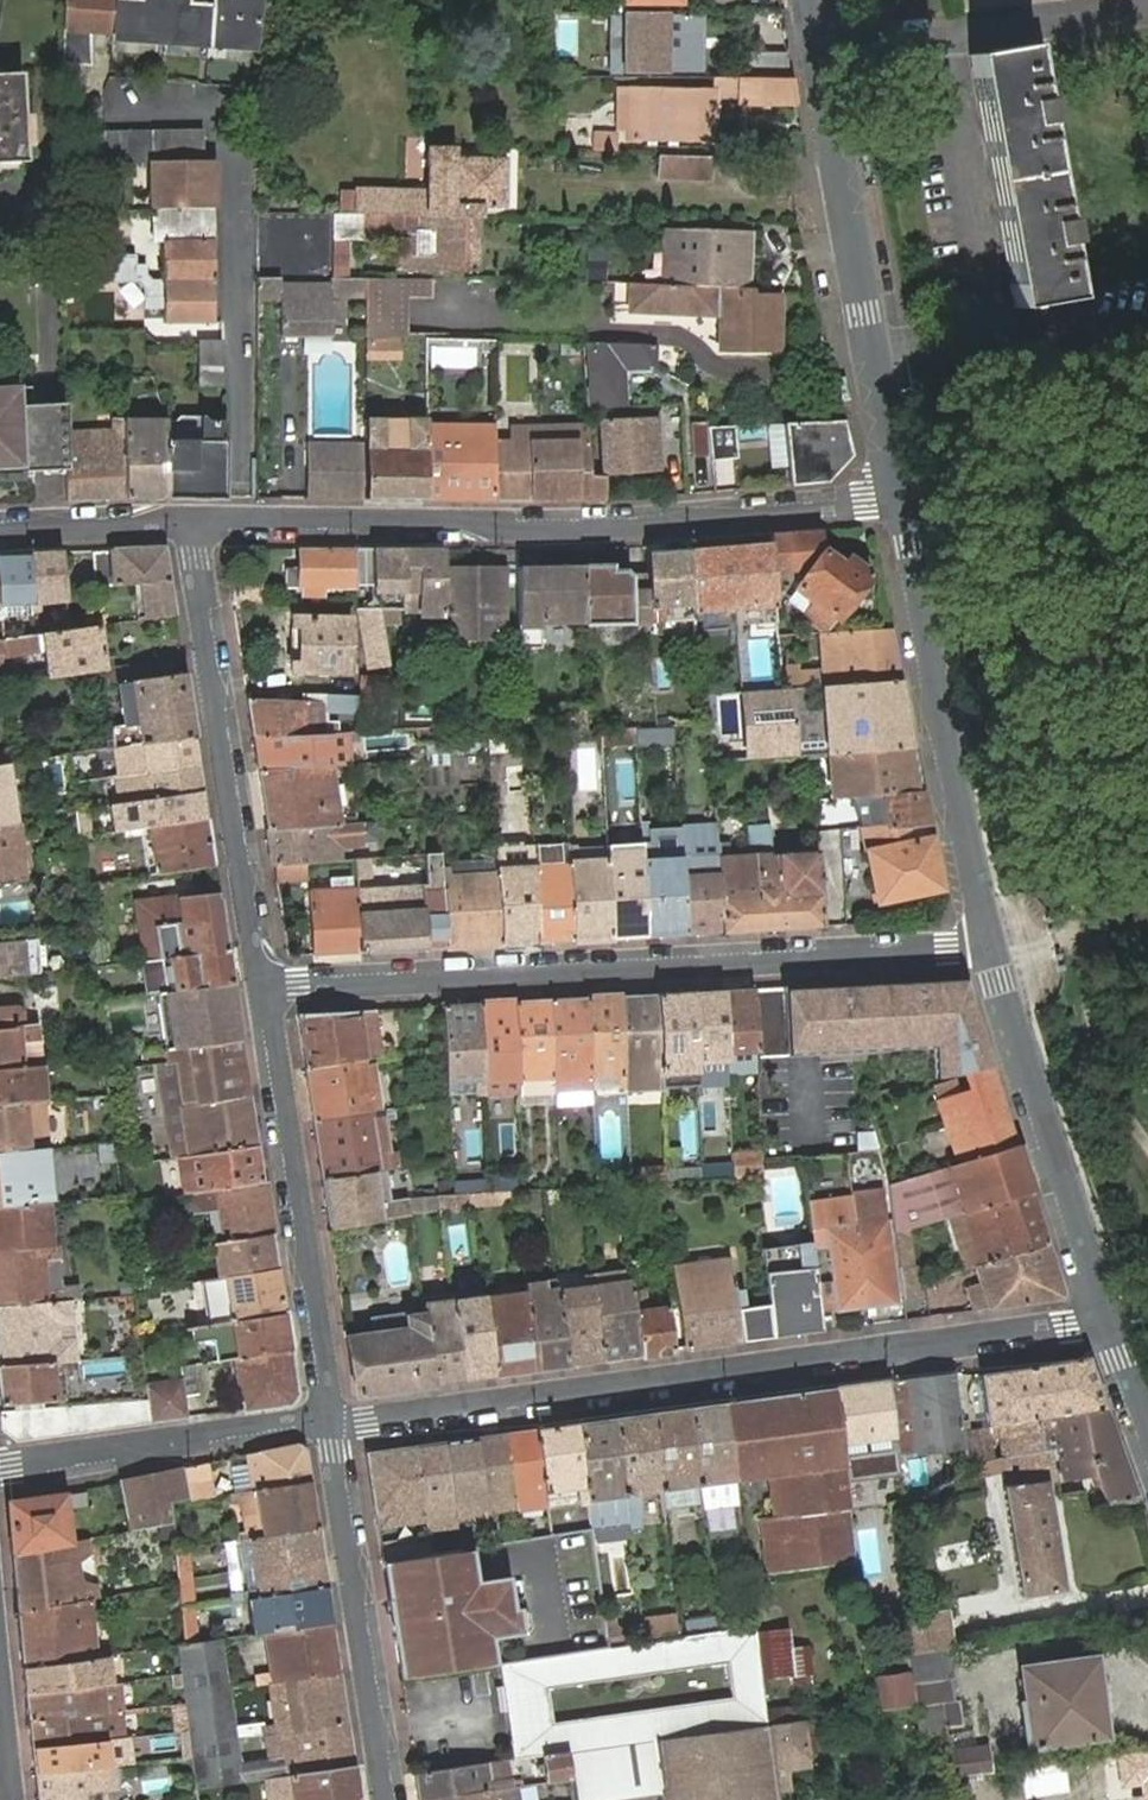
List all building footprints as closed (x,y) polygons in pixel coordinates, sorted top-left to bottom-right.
[(68,102),(67,104),(79,104),(79,90),(81,90),(81,75),(80,75),(80,65),(92,65),(93,33),(117,34),(164,38),(212,41),(258,45),(261,0),(67,0),(68,102)] [(742,11),(742,0),(702,0),(703,12),(742,11)] [(962,15),(1079,0),(960,0),(962,15)] [(665,13),(614,12),(613,72),(666,73),(665,13)] [(970,57),(1013,308),(1072,298),(1063,245),(1068,245),(1064,220),(1058,221),(1042,127),(1048,125),(1043,100),(1036,102),(1027,48),(970,57)] [(15,167),(26,166),(25,151),(26,117),(25,74),(12,75),(0,75),(0,167),(15,167)] [(737,106),(796,105),(792,78),(683,79),(681,90),(630,89),(629,143),(712,143),(713,98),(738,97),(737,106)] [(620,143),(629,143),(630,89),(616,88),(615,130),(620,131),(620,143)] [(108,130),(88,130),(88,163),(108,163),(108,130)] [(206,130),(108,130),(108,163),(154,162),(155,210),(160,209),(160,211),(217,211),(216,161),(207,161),(206,130)] [(580,132),(580,151),(616,152),(616,133),(580,132)] [(874,169),(870,147),(860,148),(864,170),(874,169)] [(455,148),(430,148),(428,197),(413,198),(414,191),(358,189),(358,214),(482,216),(482,211),(507,211),(509,158),(455,158),(455,148)] [(712,160),(658,159),(657,179),(710,180),(712,160)] [(15,167),(0,167),(0,175),(14,174),(15,167)] [(217,281),(217,211),(160,211),(160,242),(166,242),(168,282),(217,281)] [(358,214),(335,213),(335,241),(397,243),(398,234),(421,235),(421,256),(408,256),(409,272),(482,273),(482,216),(358,214)] [(667,287),(749,291),(752,234),(670,229),(669,247),(668,273),(653,272),(652,286),(667,287)] [(284,277),(262,278),(261,303),(283,303),(283,339),(334,340),(335,301),(356,296),(356,312),(368,311),(368,280),(350,281),(334,286),(285,286),(284,277)] [(404,338),(404,279),(368,279),(368,280),(368,311),(368,336),(404,338)] [(217,281),(168,282),(155,283),(148,282),(148,307),(167,306),(167,324),(218,323),(217,281)] [(749,299),(749,291),(667,287),(652,286),(625,285),(624,318),(714,322),(713,357),(774,359),(778,300),(749,299)] [(435,367),(480,368),(480,337),(435,337),(435,367)] [(334,351),(334,340),(283,339),(283,350),(334,351)] [(201,386),(222,386),(224,342),(222,342),(200,342),(201,386)] [(497,356),(497,346),(487,347),(487,355),(497,356)] [(593,400),(588,400),(588,411),(593,411),(624,408),(621,370),(655,371),(655,349),(618,347),(620,351),(591,354),(593,400)] [(836,379),(839,401),(849,400),(846,378),(836,379)] [(68,399),(33,399),(33,385),(0,386),(0,478),(35,477),(68,477),(68,460),(67,431),(68,399)] [(181,422),(168,422),(168,498),(225,499),(226,423),(207,422),(204,416),(184,417),(181,422)] [(600,422),(606,472),(629,471),(628,451),(657,448),(655,418),(600,422)] [(383,419),(366,419),(366,447),(365,465),(365,501),(426,502),(426,427),(427,420),(409,420),(408,451),(382,451),(383,419)] [(409,420),(383,419),(382,451),(408,451),(409,420)] [(590,437),(589,421),(511,422),(511,439),(590,437)] [(168,422),(125,423),(123,429),(125,500),(168,498),(168,422)] [(842,423),(783,426),(788,488),(824,485),(848,458),(842,423)] [(686,446),(687,462),(702,461),(700,430),(700,426),(684,426),(686,446)] [(470,428),(426,427),(426,502),(469,502),(495,502),(497,439),(497,429),(486,428),(470,428)] [(729,460),(725,428),(700,430),(703,461),(729,460)] [(67,431),(68,460),(68,477),(69,501),(125,500),(123,429),(67,431)] [(590,437),(511,439),(497,439),(495,502),(608,503),(606,472),(592,473),(591,453),(590,437)] [(365,465),(366,447),(310,447),(309,465),(365,465)] [(629,471),(659,470),(657,448),(628,451),(629,471)] [(365,501),(365,465),(309,465),(309,500),(365,501)] [(824,552),(823,532),(771,536),(772,544),(774,570),(809,569),(797,587),(816,600),(805,617),(820,629),(830,628),(868,575),(847,560),(842,565),(824,552)] [(731,547),(735,608),(776,605),(774,570),(772,544),(731,547)] [(148,620),(176,616),(165,547),(113,549),(113,552),(115,573),(103,574),(104,587),(135,585),(136,603),(147,603),(148,620)] [(421,615),(444,615),(444,547),(404,548),(404,585),(404,596),(412,596),(411,590),(421,590),(421,608),(421,615)] [(690,551),(694,612),(735,608),(731,547),(690,551)] [(355,548),(303,548),(303,567),(287,567),(287,585),(303,585),(303,594),(322,595),(322,588),(355,588),(354,585),(355,548)] [(355,548),(354,585),(372,584),(372,548),(355,548)] [(404,585),(404,548),(372,548),(372,584),(404,585)] [(68,598),(64,551),(30,552),(37,636),(45,635),(42,602),(68,600),(68,598)] [(648,578),(650,621),(694,620),(694,612),(690,551),(647,554),(648,578)] [(30,637),(37,636),(30,552),(0,553),(0,593),(1,606),(27,604),(30,637)] [(115,573),(113,552),(94,553),(96,587),(104,587),(103,574),(115,573)] [(582,566),(583,620),(583,626),(650,621),(648,578),(632,578),(627,572),(609,573),(609,565),(582,566)] [(518,567),(518,635),(524,636),(525,620),(583,620),(582,566),(518,567)] [(448,573),(447,639),(503,640),(503,573),(448,573)] [(785,604),(805,617),(816,600),(797,587),(785,604)] [(412,596),(404,596),(404,609),(421,608),(421,590),(411,590),(412,596)] [(68,598),(68,600),(70,616),(91,614),(90,595),(68,598)] [(373,689),(395,690),(384,629),(381,609),(359,608),(373,689)] [(381,609),(384,629),(407,625),(404,609),(381,609)] [(346,614),(292,615),(292,671),(355,671),(355,662),(346,661),(346,614)] [(108,673),(102,627),(71,631),(45,635),(37,636),(30,637),(5,640),(0,641),(0,668),(2,667),(0,658),(34,654),(33,651),(50,649),(53,681),(108,673)] [(824,685),(900,678),(891,629),(821,634),(824,685)] [(109,687),(120,686),(152,680),(150,667),(108,673),(109,687)] [(112,729),(116,750),(124,749),(195,739),(185,675),(152,680),(120,686),(125,728),(112,729)] [(781,677),(782,689),(808,686),(808,675),(781,677)] [(722,694),(726,761),(830,752),(913,744),(900,678),(824,685),(808,686),(782,689),(741,692),(722,694)] [(249,699),(255,737),(330,730),(330,711),(360,711),(361,695),(316,694),(314,700),(249,699)] [(255,737),(261,772),(334,766),(332,731),(330,730),(255,737)] [(124,749),(127,777),(137,776),(199,767),(195,739),(124,749)] [(444,740),(431,740),(433,752),(457,751),(457,739),(444,740)] [(913,744),(830,752),(833,797),(879,794),(922,790),(913,744)] [(15,765),(14,756),(0,758),(0,768),(15,765)] [(334,766),(261,772),(269,830),(360,824),(360,811),(336,812),(334,766)] [(137,776),(140,802),(203,793),(199,767),(137,776)] [(14,828),(13,820),(8,819),(4,777),(0,776),(0,772),(0,830),(14,828)] [(922,790),(879,794),(880,802),(886,803),(890,824),(928,821),(922,790)] [(203,793),(140,802),(145,831),(154,829),(207,821),(203,793)] [(85,816),(75,819),(78,842),(88,840),(85,816)] [(66,850),(79,850),(78,842),(75,819),(62,821),(66,850)] [(207,821),(154,829),(161,877),(214,869),(207,821)] [(773,821),(748,824),(750,844),(775,841),(773,821)] [(890,824),(861,826),(877,903),(941,889),(928,821),(890,824)] [(360,824),(269,830),(275,867),(308,864),(339,862),(338,844),(360,842),(360,824)] [(26,884),(21,827),(14,828),(0,830),(0,887),(26,884)] [(679,828),(684,935),(723,933),(718,859),(717,842),(689,845),(688,827),(679,828)] [(643,846),(648,937),(684,935),(679,828),(642,829),(643,846)] [(154,829),(145,831),(152,878),(161,877),(154,829)] [(567,846),(567,850),(572,941),(612,939),(607,847),(606,845),(567,846)] [(607,847),(612,939),(648,937),(643,846),(607,847)] [(567,850),(532,851),(536,943),(572,941),(567,850)] [(532,851),(496,853),(497,857),(502,944),(536,943),(532,851)] [(718,859),(723,933),(821,928),(817,854),(718,859)] [(449,869),(440,870),(441,883),(445,948),(502,944),(497,857),(448,861),(449,869)] [(371,887),(368,860),(355,860),(357,890),(361,952),(429,948),(426,885),(371,887)] [(308,864),(275,867),(278,883),(310,880),(308,864)] [(445,948),(441,883),(426,885),(429,948),(445,948)] [(361,952),(357,890),(309,892),(313,954),(361,952)] [(154,958),(155,963),(227,954),(220,902),(219,894),(140,907),(148,959),(154,958)] [(0,945),(0,980),(26,977),(23,943),(0,945)] [(155,963),(141,965),(146,997),(232,986),(227,954),(155,963)] [(934,1080),(964,1073),(994,1071),(972,1002),(966,985),(965,980),(922,982),(923,1008),(928,1007),(930,1037),(932,1053),(934,1080)] [(930,1046),(930,1081),(934,1080),(932,1053),(930,1037),(928,1007),(923,1008),(922,982),(814,988),(795,989),(751,991),(754,1048),(755,1054),(755,1056),(930,1046)] [(232,986),(146,997),(147,1009),(172,1007),(174,1017),(162,1018),(166,1039),(152,1041),(154,1054),(167,1052),(176,1051),(241,1043),(232,986)] [(754,1048),(751,991),(722,993),(725,1050),(726,1072),(726,1073),(756,1071),(755,1056),(755,1054),(754,1048)] [(697,1069),(696,1073),(726,1072),(725,1050),(722,993),(693,994),(697,1069)] [(697,1069),(693,994),(656,996),(660,1072),(697,1069)] [(627,1084),(627,1089),(661,1088),(660,1072),(656,996),(622,998),(627,1083),(627,1084)] [(590,1086),(627,1083),(622,998),(585,1000),(590,1086)] [(555,1092),(590,1090),(590,1086),(585,1000),(550,1001),(555,1092)] [(515,1003),(520,1093),(520,1097),(555,1094),(555,1092),(550,1001),(515,1003)] [(480,1005),(484,1095),(520,1093),(515,1003),(480,1005)] [(445,1051),(448,1097),(484,1095),(480,1005),(443,1007),(445,1051)] [(0,1012),(0,1072),(40,1069),(37,1032),(33,1029),(21,1030),(20,1024),(24,1024),(23,1010),(0,1012)] [(376,1046),(369,1011),(357,1012),(363,1048),(376,1046)] [(298,1022),(306,1076),(363,1066),(379,1063),(376,1046),(363,1048),(357,1012),(301,1014),(298,1022)] [(193,1107),(250,1099),(241,1043),(176,1051),(167,1052),(168,1064),(177,1063),(184,1108),(193,1107)] [(306,1076),(314,1129),(372,1119),(369,1103),(378,1101),(374,1071),(365,1072),(363,1066),(306,1076)] [(0,1072),(0,1108),(44,1104),(40,1069),(0,1072)] [(938,1101),(957,1167),(1018,1148),(994,1071),(964,1073),(968,1090),(938,1101)] [(555,1092),(555,1094),(556,1106),(591,1104),(590,1090),(555,1092)] [(186,1151),(188,1160),(257,1149),(250,1099),(193,1107),(199,1148),(186,1151)] [(43,1153),(48,1152),(44,1113),(49,1113),(49,1104),(44,1104),(0,1108),(0,1156),(43,1153)] [(184,1108),(179,1109),(186,1151),(199,1148),(193,1107),(184,1108)] [(314,1129),(323,1189),(374,1181),(382,1179),(380,1161),(388,1160),(382,1122),(374,1124),(372,1119),(314,1129)] [(858,1136),(860,1152),(876,1151),(872,1140),(871,1135),(858,1136)] [(957,1167),(889,1189),(896,1237),(909,1233),(952,1220),(966,1216),(1033,1194),(1018,1148),(957,1167)] [(181,1162),(187,1197),(189,1198),(263,1186),(257,1149),(188,1160),(181,1162)] [(49,1209),(43,1153),(0,1156),(0,1213),(49,1209)] [(760,1154),(731,1156),(731,1165),(732,1179),(742,1179),(753,1178),(762,1178),(761,1162),(760,1154)] [(702,1167),(702,1182),(729,1180),(732,1179),(731,1165),(702,1167)] [(666,1171),(667,1184),(702,1182),(702,1167),(666,1171)] [(732,1179),(729,1180),(731,1189),(743,1188),(742,1179),(732,1179)] [(374,1181),(323,1189),(331,1237),(414,1225),(413,1216),(381,1221),(374,1181)] [(211,1249),(217,1283),(277,1273),(263,1186),(189,1198),(193,1218),(220,1214),(223,1247),(211,1249)] [(640,1206),(654,1204),(652,1189),(638,1190),(640,1206)] [(959,1247),(966,1271),(979,1269),(1050,1247),(1033,1194),(966,1216),(971,1231),(959,1247)] [(869,1223),(856,1225),(868,1310),(897,1306),(886,1218),(883,1216),(880,1195),(866,1197),(869,1223)] [(807,1205),(811,1242),(812,1244),(812,1245),(812,1249),(825,1247),(830,1281),(817,1283),(820,1312),(835,1310),(835,1314),(868,1310),(856,1225),(852,1199),(807,1205)] [(454,1202),(440,1204),(442,1221),(470,1217),(468,1200),(454,1202)] [(413,1216),(414,1225),(442,1221),(440,1204),(411,1209),(413,1216)] [(54,1250),(77,1248),(76,1234),(51,1236),(49,1209),(0,1213),(0,1256),(54,1250)] [(966,1216),(952,1220),(959,1247),(971,1231),(966,1216)] [(896,1237),(905,1302),(922,1298),(920,1286),(916,1286),(909,1233),(896,1237)] [(768,1307),(773,1339),(823,1332),(820,1314),(820,1312),(817,1283),(816,1274),(812,1249),(812,1245),(798,1246),(800,1272),(765,1276),(766,1279),(768,1307)] [(798,1246),(762,1251),(765,1276),(800,1272),(798,1246)] [(979,1269),(992,1309),(1062,1299),(1065,1294),(1050,1247),(979,1269)] [(69,1306),(81,1305),(80,1290),(62,1292),(59,1257),(54,1256),(54,1250),(0,1256),(0,1313),(69,1306)] [(672,1270),(684,1351),(761,1341),(773,1339),(768,1307),(737,1310),(731,1262),(672,1270)] [(592,1285),(602,1362),(640,1357),(635,1316),(629,1272),(591,1277),(592,1285)] [(217,1283),(199,1286),(204,1328),(283,1316),(277,1273),(217,1283)] [(556,1291),(567,1367),(602,1362),(592,1285),(556,1291)] [(527,1301),(536,1371),(567,1367),(556,1291),(556,1288),(525,1293),(527,1301)] [(481,1297),(452,1302),(462,1382),(492,1378),(482,1307),(481,1297)] [(482,1307),(492,1378),(536,1371),(527,1301),(482,1307)] [(462,1382),(452,1302),(424,1306),(426,1321),(434,1386),(462,1382)] [(62,1360),(74,1359),(69,1306),(0,1313),(0,1366),(62,1360)] [(635,1316),(640,1357),(674,1352),(669,1312),(635,1316)] [(204,1328),(196,1330),(198,1342),(216,1341),(220,1365),(238,1362),(289,1354),(283,1316),(204,1328)] [(375,1342),(348,1346),(356,1396),(434,1386),(426,1321),(373,1327),(375,1342)] [(238,1362),(245,1411),(289,1404),(295,1396),(289,1354),(238,1362)] [(66,1399),(62,1360),(0,1366),(0,1406),(66,1399)] [(998,1425),(1105,1409),(1087,1360),(982,1376),(989,1427),(998,1425)] [(182,1370),(184,1382),(187,1396),(200,1395),(196,1368),(182,1370)] [(896,1437),(905,1503),(927,1500),(967,1466),(962,1434),(961,1423),(954,1374),(888,1383),(896,1437)] [(147,1399),(150,1424),(190,1418),(187,1396),(184,1382),(146,1388),(147,1399)] [(834,1390),(842,1445),(896,1437),(888,1383),(834,1390)] [(726,1405),(740,1505),(751,1505),(750,1498),(763,1496),(763,1494),(774,1492),(779,1520),(846,1510),(849,1509),(842,1445),(834,1390),(726,1405)] [(147,1399),(0,1414),(2,1431),(18,1442),(150,1424),(147,1399)] [(691,1410),(705,1519),(711,1519),(710,1503),(731,1501),(732,1516),(741,1515),(740,1505),(726,1405),(691,1410)] [(1103,1505),(1138,1501),(1105,1409),(998,1425),(1003,1457),(1053,1450),(1058,1479),(1091,1474),(1103,1505)] [(664,1493),(668,1525),(675,1524),(674,1509),(696,1505),(697,1520),(705,1519),(691,1410),(654,1415),(664,1493)] [(615,1420),(626,1498),(629,1520),(630,1527),(630,1533),(641,1531),(645,1496),(664,1493),(654,1415),(615,1420)] [(590,1505),(590,1510),(592,1525),(629,1520),(626,1498),(615,1420),(578,1425),(587,1488),(590,1505)] [(962,1434),(972,1433),(971,1421),(961,1423),(962,1434)] [(587,1488),(578,1425),(538,1431),(547,1493),(587,1488)] [(994,1458),(990,1430),(972,1433),(962,1434),(967,1466),(994,1458)] [(504,1435),(515,1511),(549,1506),(547,1493),(538,1431),(504,1435)] [(475,1439),(485,1515),(515,1511),(504,1435),(475,1439)] [(445,1444),(455,1519),(485,1515),(475,1439),(445,1444)] [(416,1448),(425,1523),(455,1519),(445,1444),(416,1448)] [(256,1491),(310,1482),(305,1452),(296,1445),(250,1455),(256,1491)] [(365,1455),(377,1530),(425,1523),(416,1448),(365,1455)] [(1053,1450),(1003,1457),(1007,1486),(1003,1486),(1021,1596),(1062,1590),(1045,1481),(1058,1479),(1053,1450)] [(185,1469),(191,1501),(210,1498),(205,1464),(185,1469)] [(131,1532),(169,1525),(166,1505),(191,1501),(185,1469),(120,1483),(131,1532)] [(241,1541),(317,1528),(310,1482),(256,1491),(244,1493),(231,1495),(232,1503),(239,1502),(243,1532),(237,1533),(238,1541),(241,1541)] [(549,1506),(549,1511),(590,1505),(587,1488),(547,1493),(549,1506)] [(9,1502),(13,1553),(69,1545),(65,1508),(85,1504),(83,1491),(74,1494),(9,1502)] [(853,1561),(846,1510),(779,1520),(764,1522),(772,1573),(853,1561)] [(241,1571),(321,1558),(317,1528),(241,1541),(237,1541),(241,1571)] [(18,1612),(88,1602),(87,1591),(80,1591),(75,1558),(87,1557),(86,1542),(69,1545),(13,1553),(18,1612)] [(176,1581),(192,1578),(189,1549),(172,1551),(176,1581)] [(429,1555),(382,1562),(384,1575),(386,1586),(435,1578),(473,1571),(472,1563),(469,1549),(459,1550),(429,1555)] [(326,1588),(321,1558),(241,1571),(243,1594),(232,1595),(233,1602),(252,1599),(326,1588)] [(438,1593),(388,1601),(401,1682),(488,1668),(482,1629),(514,1625),(511,1601),(507,1577),(474,1582),(473,1571),(435,1578),(438,1593)] [(195,1608),(192,1578),(176,1581),(177,1590),(179,1610),(195,1608)] [(435,1578),(386,1586),(388,1601),(438,1593),(435,1578)] [(332,1625),(326,1588),(252,1599),(253,1610),(246,1611),(250,1638),(265,1636),(332,1625)] [(523,1599),(511,1601),(514,1625),(482,1629),(488,1668),(494,1667),(492,1646),(499,1638),(528,1634),(523,1599)] [(96,1660),(90,1602),(88,1602),(18,1612),(23,1668),(96,1660)] [(200,1647),(195,1608),(179,1610),(184,1649),(200,1647)] [(904,1615),(908,1652),(951,1646),(945,1611),(904,1615)] [(651,1613),(651,1632),(681,1631),(681,1613),(651,1613)] [(688,1624),(689,1636),(721,1631),(719,1619),(688,1624)] [(340,1674),(332,1625),(265,1636),(270,1674),(255,1675),(256,1687),(340,1674)] [(510,1743),(512,1761),(541,1756),(568,1752),(572,1779),(576,1799),(626,1799),(662,1794),(654,1739),(765,1721),(769,1721),(756,1626),(721,1631),(689,1636),(683,1638),(646,1644),(610,1649),(499,1667),(511,1743),(510,1743)] [(225,1642),(200,1647),(184,1649),(179,1650),(182,1678),(185,1705),(189,1732),(192,1759),(195,1786),(196,1791),(208,1789),(267,1780),(293,1776),(354,1767),(351,1749),(265,1761),(238,1765),(236,1743),(230,1692),(225,1642)] [(908,1652),(916,1707),(940,1705),(951,1779),(988,1774),(985,1749),(971,1750),(967,1724),(960,1725),(951,1646),(908,1652)] [(108,1658),(96,1660),(100,1688),(110,1687),(108,1658)] [(1021,1669),(1025,1703),(1019,1704),(1026,1748),(1033,1747),(1033,1749),(1041,1748),(1040,1745),(1102,1737),(1093,1659),(1021,1669)] [(100,1688),(96,1660),(23,1668),(26,1696),(100,1688)] [(348,1725),(340,1674),(256,1687),(258,1698),(273,1696),(278,1727),(263,1729),(264,1739),(348,1725)] [(103,1715),(110,1714),(113,1714),(110,1687),(100,1688),(103,1715)] [(26,1696),(29,1723),(103,1715),(100,1688),(26,1696)] [(29,1723),(33,1751),(114,1741),(110,1714),(103,1715),(29,1723)] [(769,1721),(765,1721),(771,1761),(809,1756),(803,1718),(769,1721)] [(662,1794),(663,1799),(776,1799),(771,1761),(765,1721),(654,1739),(662,1794)] [(265,1761),(351,1749),(348,1725),(264,1739),(263,1739),(265,1761)] [(33,1751),(36,1776),(112,1767),(116,1767),(114,1741),(33,1751)] [(568,1752),(541,1756),(545,1783),(572,1779),(568,1752)] [(1114,1757),(1118,1782),(1141,1779),(1144,1798),(1147,1797),(1147,1752),(1114,1757)] [(507,1761),(415,1775),(419,1799),(436,1799),(529,1786),(528,1776),(510,1778),(507,1761)] [(36,1776),(38,1798),(102,1790),(115,1789),(112,1767),(36,1776)] [(354,1767),(293,1776),(267,1780),(270,1799),(359,1799),(354,1767)] [(436,1799),(512,1799),(512,1797),(530,1794),(529,1786),(436,1799)] [(39,1799),(103,1799),(102,1790),(38,1798),(39,1799)]
